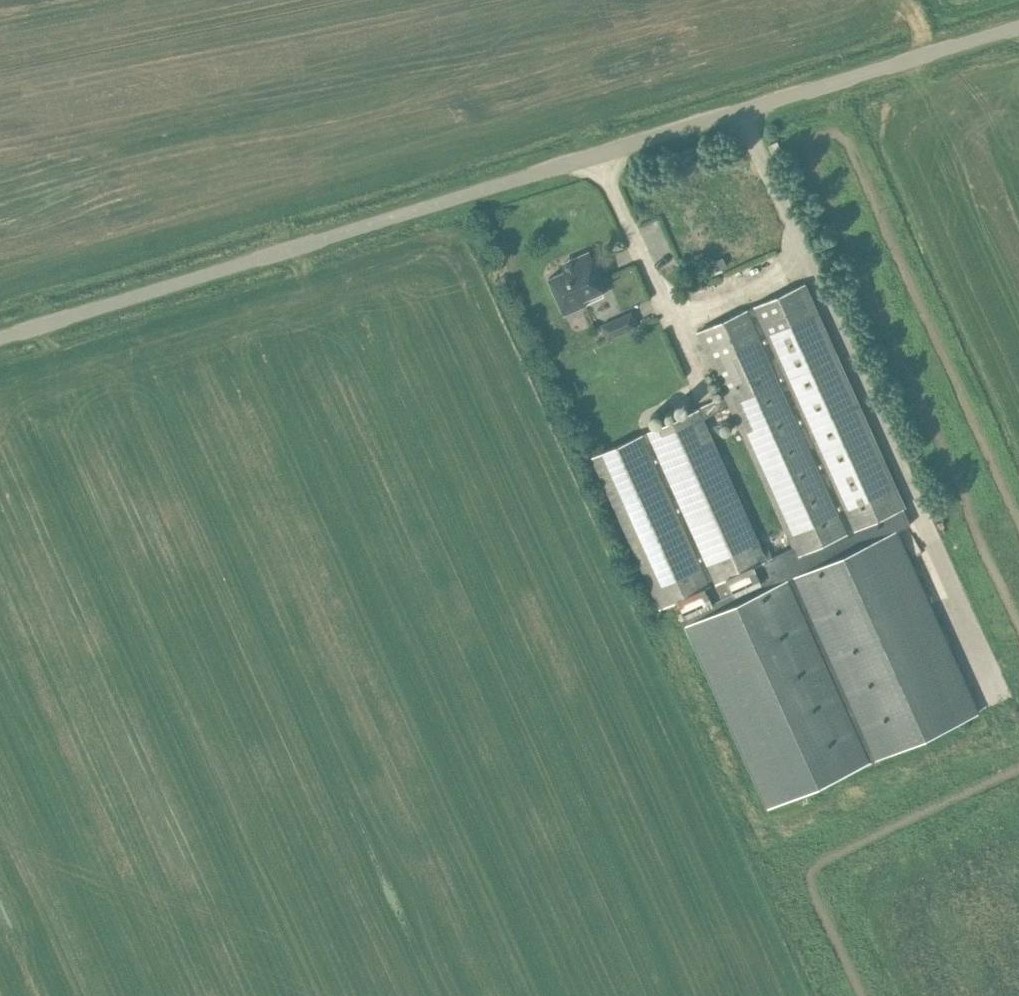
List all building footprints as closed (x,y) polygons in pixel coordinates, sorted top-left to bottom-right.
[(566,270),(549,278),(564,313),(586,304),(583,299),(606,289),(589,251),(572,259),(563,263),(566,270)] [(799,554),(903,508),(804,284),(699,331),(728,396),(594,456),(661,607),(677,600),(765,560),(702,418),(732,405),(795,547),(799,554)] [(612,321),(601,326),(607,340),(618,335),(612,321)] [(795,547),(765,560),(677,600),(769,806),(976,714),(894,531),(910,524),(903,508),(799,554),(795,547)]
